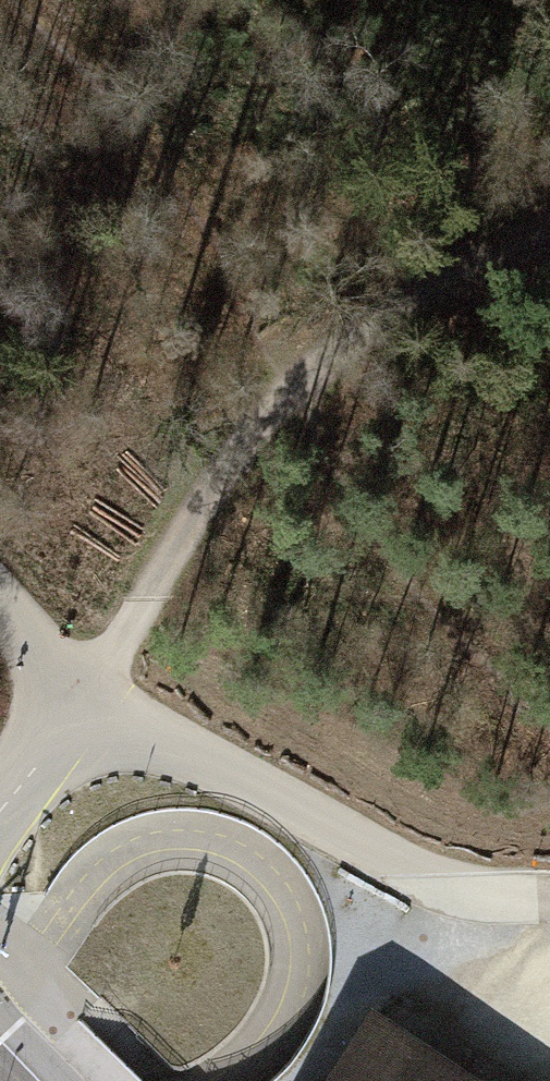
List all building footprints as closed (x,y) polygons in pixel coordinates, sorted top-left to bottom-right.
[(319,1080),(485,1080),(370,1005),(319,1080)]
